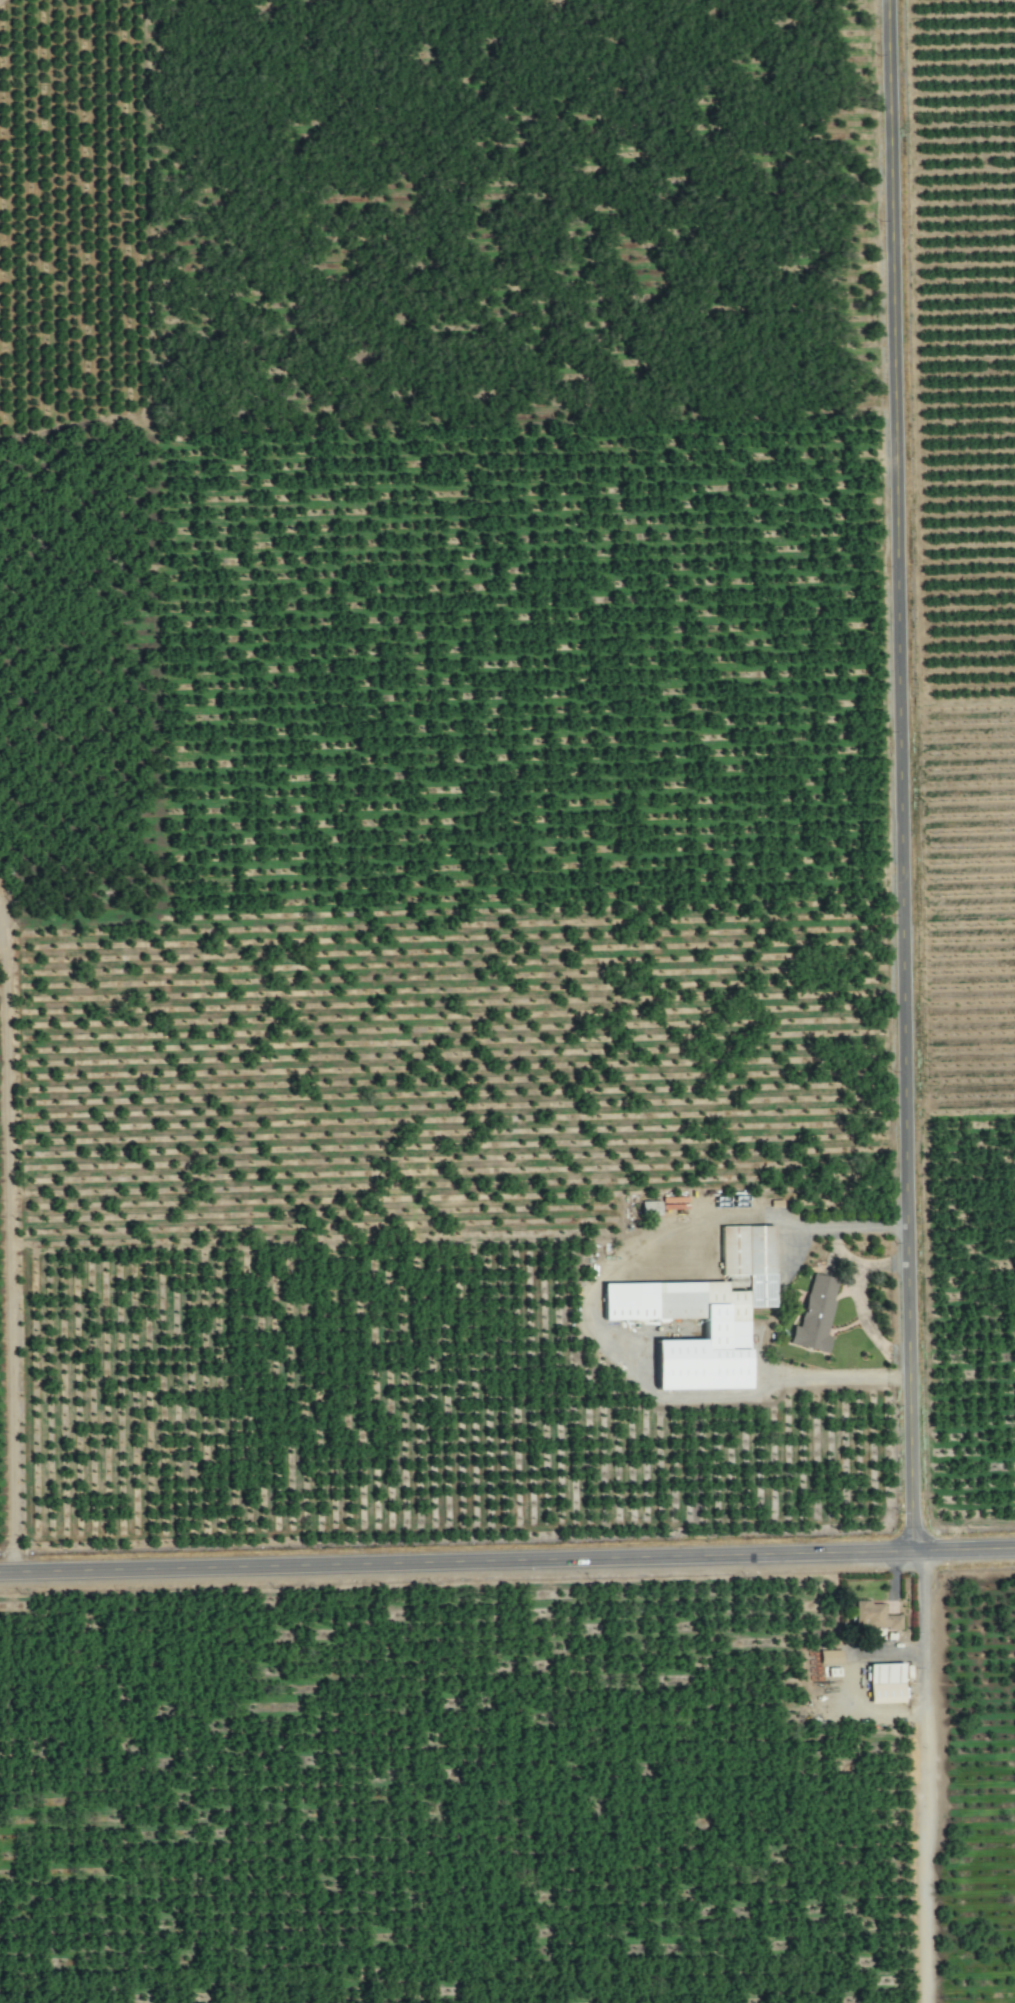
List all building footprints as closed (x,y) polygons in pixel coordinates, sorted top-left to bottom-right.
[(661,1214),(660,1200),(641,1201),(641,1214),(661,1214)] [(775,1306),(774,1225),(720,1225),(720,1274),(748,1274),(748,1306),(775,1306)] [(838,1279),(812,1272),(799,1326),(793,1324),(788,1342),(827,1351),(831,1335),(825,1333),(838,1279)] [(657,1389),(748,1387),(747,1289),(726,1290),(726,1280),(603,1282),(603,1319),(703,1317),(704,1338),(656,1338),(657,1389)] [(901,1614),(884,1615),(884,1603),(871,1603),(871,1600),(856,1600),(856,1628),(901,1627),(901,1614)] [(841,1649),(820,1650),(820,1665),(841,1664),(841,1649)] [(904,1701),(903,1662),(868,1663),(870,1702),(904,1701)]
